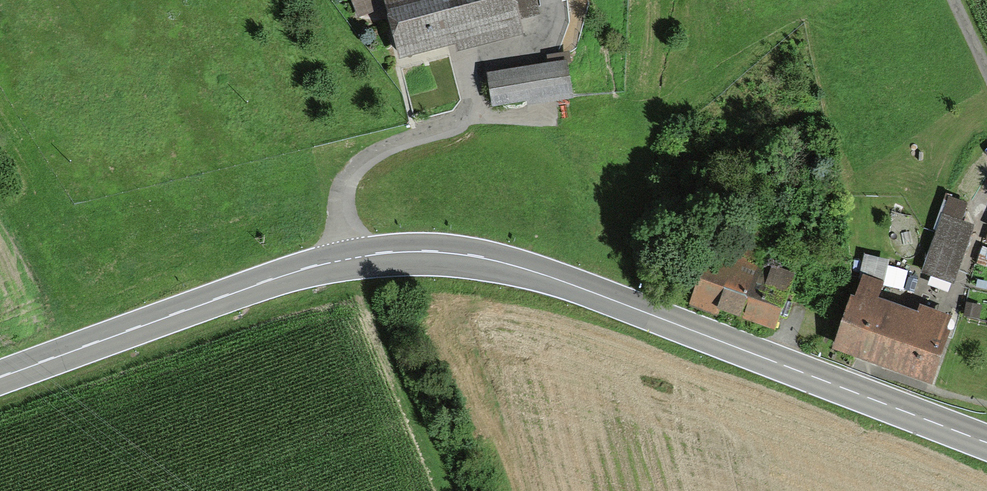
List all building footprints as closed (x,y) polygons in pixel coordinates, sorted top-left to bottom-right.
[(357,13),(389,4),(403,57),(516,27),(508,0),(353,0),(357,13)] [(566,59),(488,77),(497,116),(575,99),(566,59)] [(923,275),(949,284),(967,232),(957,229),(963,210),(948,205),(923,275)] [(691,294),(772,325),(788,283),(707,252),(691,294)] [(836,345),(923,379),(945,324),(872,295),(879,276),(865,270),(836,345)]
